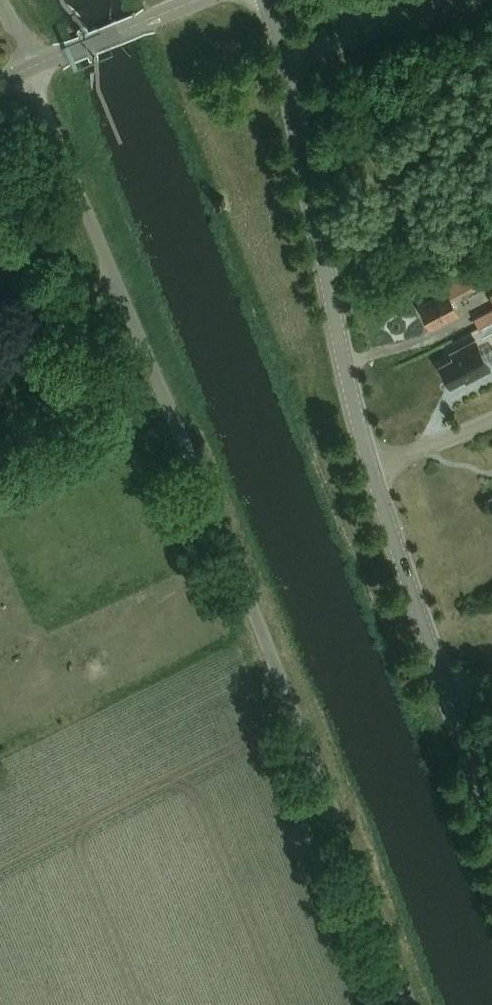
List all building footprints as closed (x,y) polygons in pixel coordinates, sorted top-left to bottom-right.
[(83,28),(77,31),(90,63),(96,62),(100,62),(99,57),(88,30),(86,26),(83,28)] [(464,273),(444,284),(435,289),(439,295),(419,305),(431,329),(460,314),(457,309),(453,300),(473,290),(470,285),(464,273)] [(474,319),(484,337),(491,332),(491,309),(474,319)] [(441,366),(452,385),(472,375),(473,378),(490,369),(475,342),(452,354),(454,359),(441,366)]
